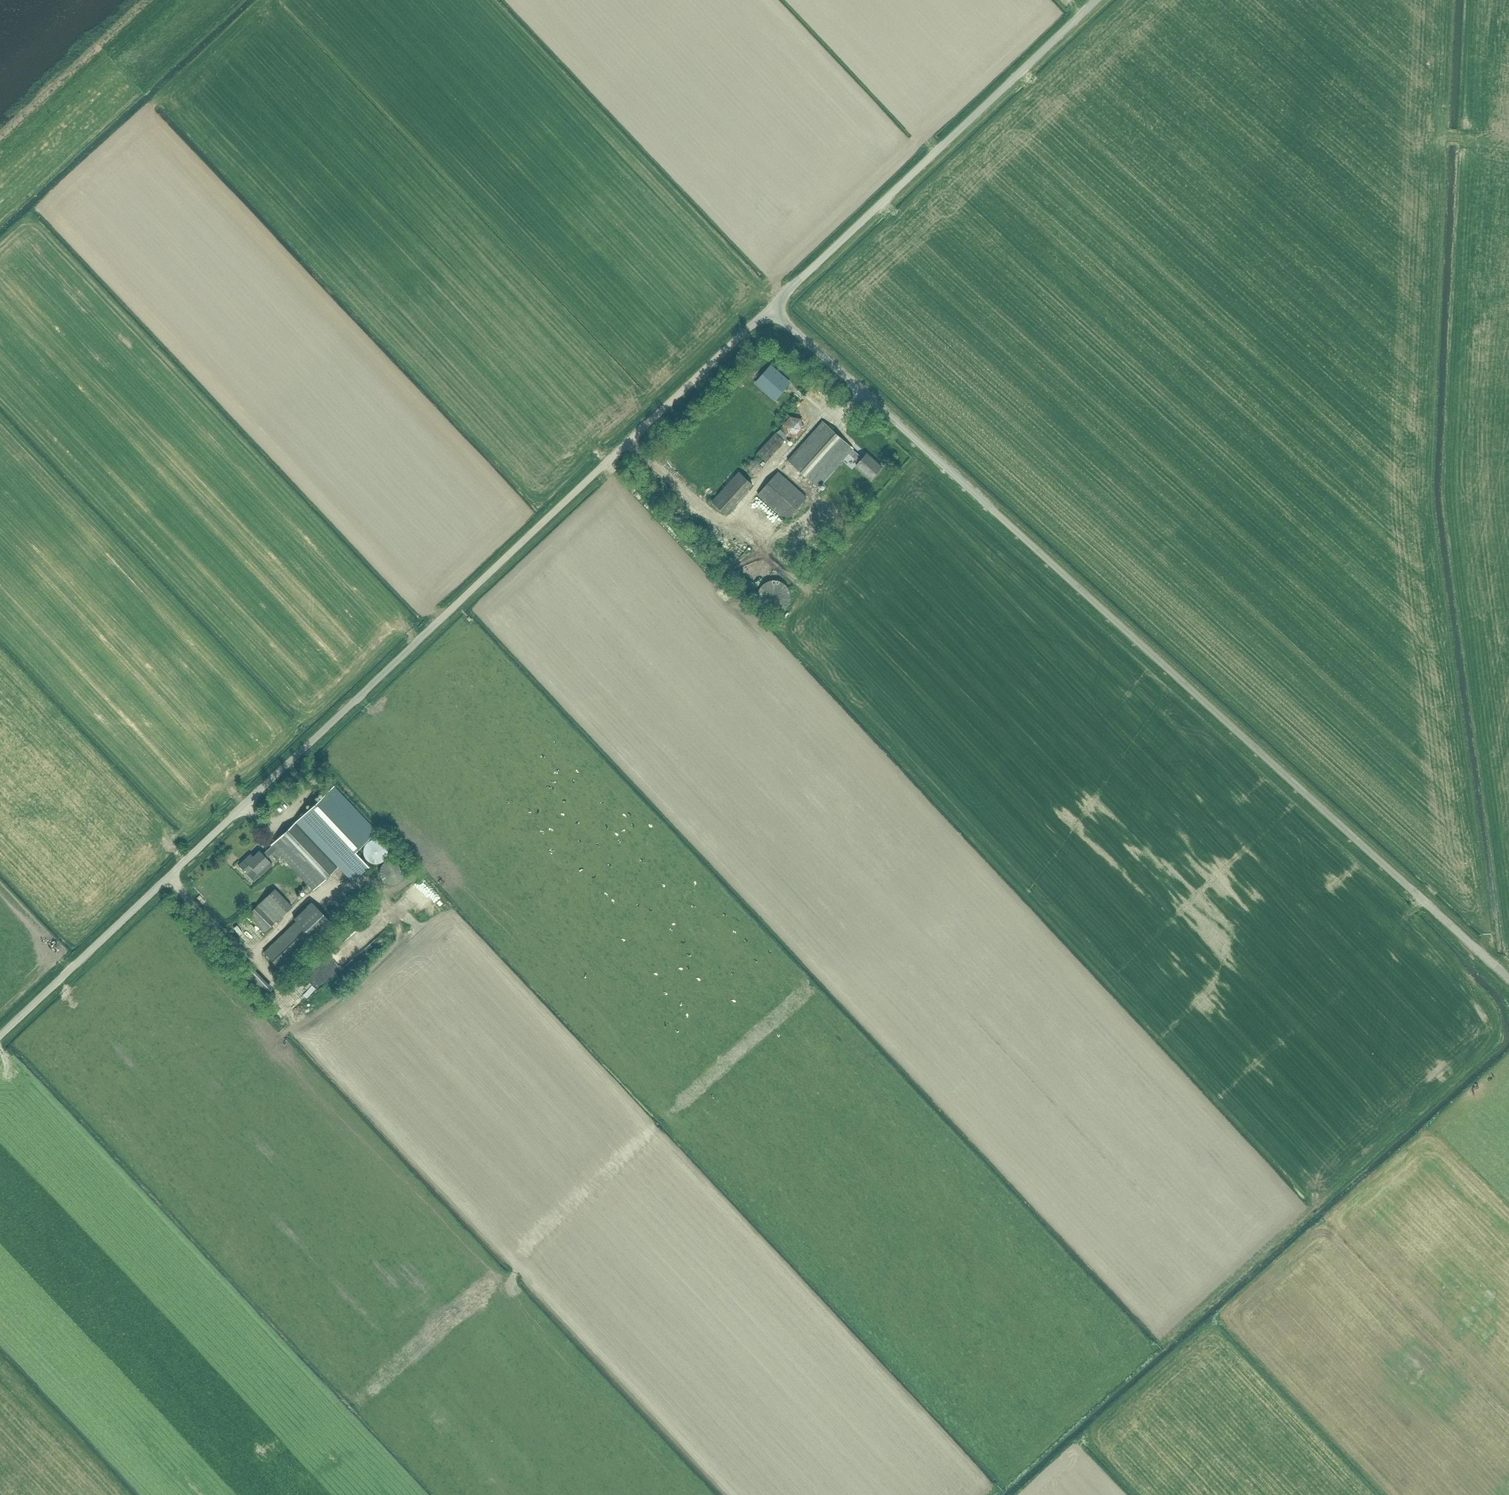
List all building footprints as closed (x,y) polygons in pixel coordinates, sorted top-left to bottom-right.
[(775,398),(788,383),(771,367),(757,382),(775,398)] [(803,418),(790,423),(792,430),(806,426),(803,418)] [(852,448),(853,447),(823,421),(788,460),(818,487),(848,453),(858,462),(856,465),(871,479),(882,467),(867,453),(862,458),(852,448)] [(776,432),(756,453),(766,463),(785,441),(776,432)] [(739,471),(711,501),(726,514),(753,485),(739,471)] [(758,494),(786,520),(806,497),(778,472),(758,494)] [(271,845),(262,854),(259,851),(253,857),(250,854),(238,865),(246,874),(251,868),(256,873),(269,861),(266,858),(270,853),(282,865),(268,879),(288,900),(295,894),(306,883),(312,889),(336,867),(353,851),(374,831),(332,786),(271,845)] [(376,838),(374,838),(372,838),(370,839),(368,840),(367,841),(365,842),(364,844),(363,845),(362,847),(362,849),(362,851),(362,853),(363,855),(364,857),(365,859),(367,860),(369,861),(370,862),(373,863),(375,863),(377,862),(379,862),(381,861),(382,860),(384,858),(385,856),(386,854),(386,852),(387,850),(386,848),(386,846),(385,844),(384,842),(382,841),(380,840),(379,839),(376,838)] [(381,864),(379,866),(378,869),(378,872),(379,875),(380,877),(382,880),(384,882),(387,883),(390,884),(393,883),(397,882),(400,880),(402,878),(403,876),(404,873),(404,870),(403,868),(403,866),(401,864),(399,861),(397,860),(394,859),(390,859),(387,859),(385,860),(382,863),(381,864)] [(274,889),(248,914),(264,931),(291,906),(274,889)] [(280,969),(313,939),(315,942),(333,925),(310,901),(293,918),(296,921),(263,952),(280,969)] [(379,908),(306,973),(315,984),(389,919),(379,908)] [(247,925),(244,928),(252,939),(256,936),(247,925)] [(298,1019),(292,1023),(298,1030),(303,1025),(298,1019)]
